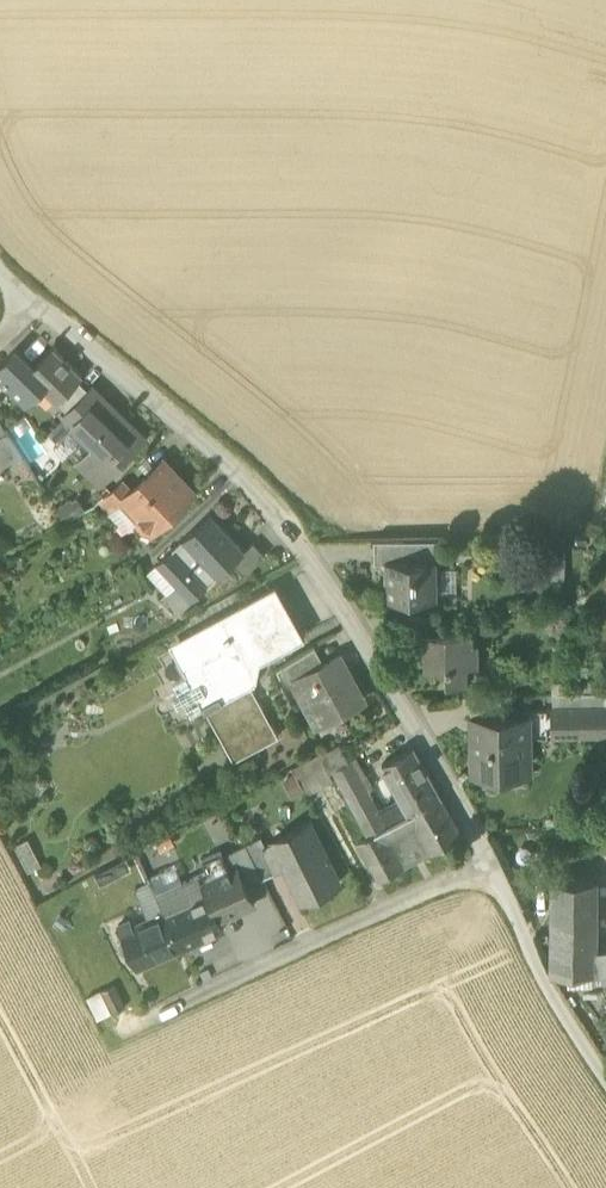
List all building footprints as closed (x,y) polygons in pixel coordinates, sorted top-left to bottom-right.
[(31,371),(28,375),(43,389),(58,404),(80,381),(83,377),(54,349),(31,371)] [(12,391),(28,375),(31,371),(14,355),(0,369),(0,380),(12,391)] [(27,406),(43,389),(28,375),(12,391),(27,406)] [(58,404),(68,414),(90,391),(80,381),(58,404)] [(93,388),(90,391),(68,414),(63,420),(72,428),(74,430),(104,399),(93,388)] [(79,464),(100,484),(145,438),(104,399),(74,430),(84,440),(93,449),(79,464)] [(49,434),(58,443),(72,428),(63,420),(49,434)] [(58,443),(70,455),(84,440),(74,430),(72,428),(58,443)] [(22,456),(7,435),(0,438),(0,468),(22,456)] [(93,449),(84,440),(70,455),(79,464),(93,449)] [(143,533),(148,534),(191,493),(163,464),(132,493),(125,500),(140,516),(136,521),(136,526),(143,533)] [(101,502),(112,513),(125,500),(132,493),(122,482),(101,502)] [(56,509),(65,524),(86,511),(78,498),(72,501),(71,499),(56,509)] [(125,500),(112,513),(126,529),(136,521),(140,516),(125,500)] [(176,583),(192,600),(232,563),(245,551),(244,551),(210,514),(157,563),(176,583)] [(434,540),(402,541),(402,559),(434,558),(434,540)] [(373,541),(373,562),(385,561),(385,559),(402,559),(402,541),(373,541)] [(232,563),(243,576),(265,556),(253,542),(244,551),(245,551),(232,563)] [(565,549),(550,549),(549,581),(565,581),(565,549)] [(385,561),(386,599),(435,598),(435,571),(434,558),(402,559),(385,559),(385,561)] [(176,583),(157,563),(146,574),(166,595),(169,592),(168,591),(176,583)] [(456,571),(435,571),(435,598),(457,598),(456,571)] [(163,598),(177,615),(192,600),(176,583),(168,591),(169,592),(166,595),(163,598)] [(187,657),(194,670),(210,699),(203,704),(205,708),(206,710),(214,706),(241,754),(233,758),(235,762),(280,737),(252,685),(257,683),(247,666),(301,636),(275,589),(188,637),(196,651),(187,657)] [(409,617),(409,631),(438,630),(437,616),(409,617)] [(446,666),(446,682),(467,681),(467,665),(479,665),(478,643),(474,643),(473,633),(438,633),(438,630),(409,631),(409,638),(417,638),(417,653),(425,652),(425,667),(446,666)] [(196,651),(188,637),(171,646),(187,674),(194,670),(187,657),(196,651)] [(295,658),(304,675),(327,663),(317,644),(295,658)] [(300,677),(323,721),(363,700),(340,656),(327,663),(304,675),(300,677)] [(192,715),(205,708),(203,704),(210,699),(194,670),(187,674),(173,682),(179,693),(173,696),(179,708),(185,704),(192,715)] [(582,695),(566,695),(554,695),(555,710),(582,709),(583,737),(605,737),(605,694),(582,695)] [(470,697),(470,722),(479,722),(479,719),(501,719),(501,697),(470,697)] [(552,710),(552,738),(583,737),(582,709),(555,710),(552,710)] [(472,737),(473,773),(523,773),(523,757),(524,757),(524,739),(529,739),(529,718),(501,719),(479,719),(479,722),(479,737),(472,737)] [(294,767),(308,793),(334,779),(320,753),(317,754),(311,757),(294,767)] [(390,778),(402,801),(410,815),(441,799),(441,798),(420,761),(390,778)] [(342,787),(348,799),(367,789),(368,791),(372,788),(365,775),(342,787)] [(380,813),(368,791),(367,789),(348,799),(369,837),(387,827),(380,813)] [(441,799),(410,815),(430,852),(461,835),(441,799)] [(387,827),(410,815),(402,801),(380,813),(387,827)] [(379,880),(430,852),(410,815),(387,827),(369,837),(364,839),(358,842),(379,880)] [(314,883),(320,893),(340,882),(310,823),(266,844),(264,845),(277,871),(284,867),(296,891),(314,883)] [(262,835),(245,843),(246,844),(263,878),(277,871),(264,845),(266,844),(262,835)] [(15,845),(29,870),(41,864),(28,837),(15,845)] [(237,866),(246,886),(263,878),(246,844),(223,855),(230,869),(237,866)] [(208,871),(183,882),(156,895),(164,913),(208,893),(210,895),(222,890),(228,903),(241,897),(246,908),(254,904),(246,886),(237,866),(230,869),(223,855),(221,851),(203,859),(208,871)] [(151,882),(156,895),(183,882),(175,864),(148,877),(151,882)] [(598,951),(599,882),(553,881),(552,975),(598,973),(598,986),(605,986),(605,950),(598,951)] [(135,889),(143,906),(147,904),(145,899),(156,895),(151,882),(135,889)] [(210,895),(221,920),(246,908),(241,897),(228,903),(222,890),(210,895)] [(180,947),(224,928),(221,920),(210,895),(208,893),(164,913),(180,947)] [(156,895),(145,899),(147,904),(143,906),(149,919),(164,913),(156,895)] [(137,966),(180,947),(164,913),(149,919),(134,926),(131,919),(118,925),(137,966)] [(102,990),(112,1012),(126,1005),(115,983),(102,990)] [(98,1018),(112,1012),(102,990),(87,997),(98,1018)]
